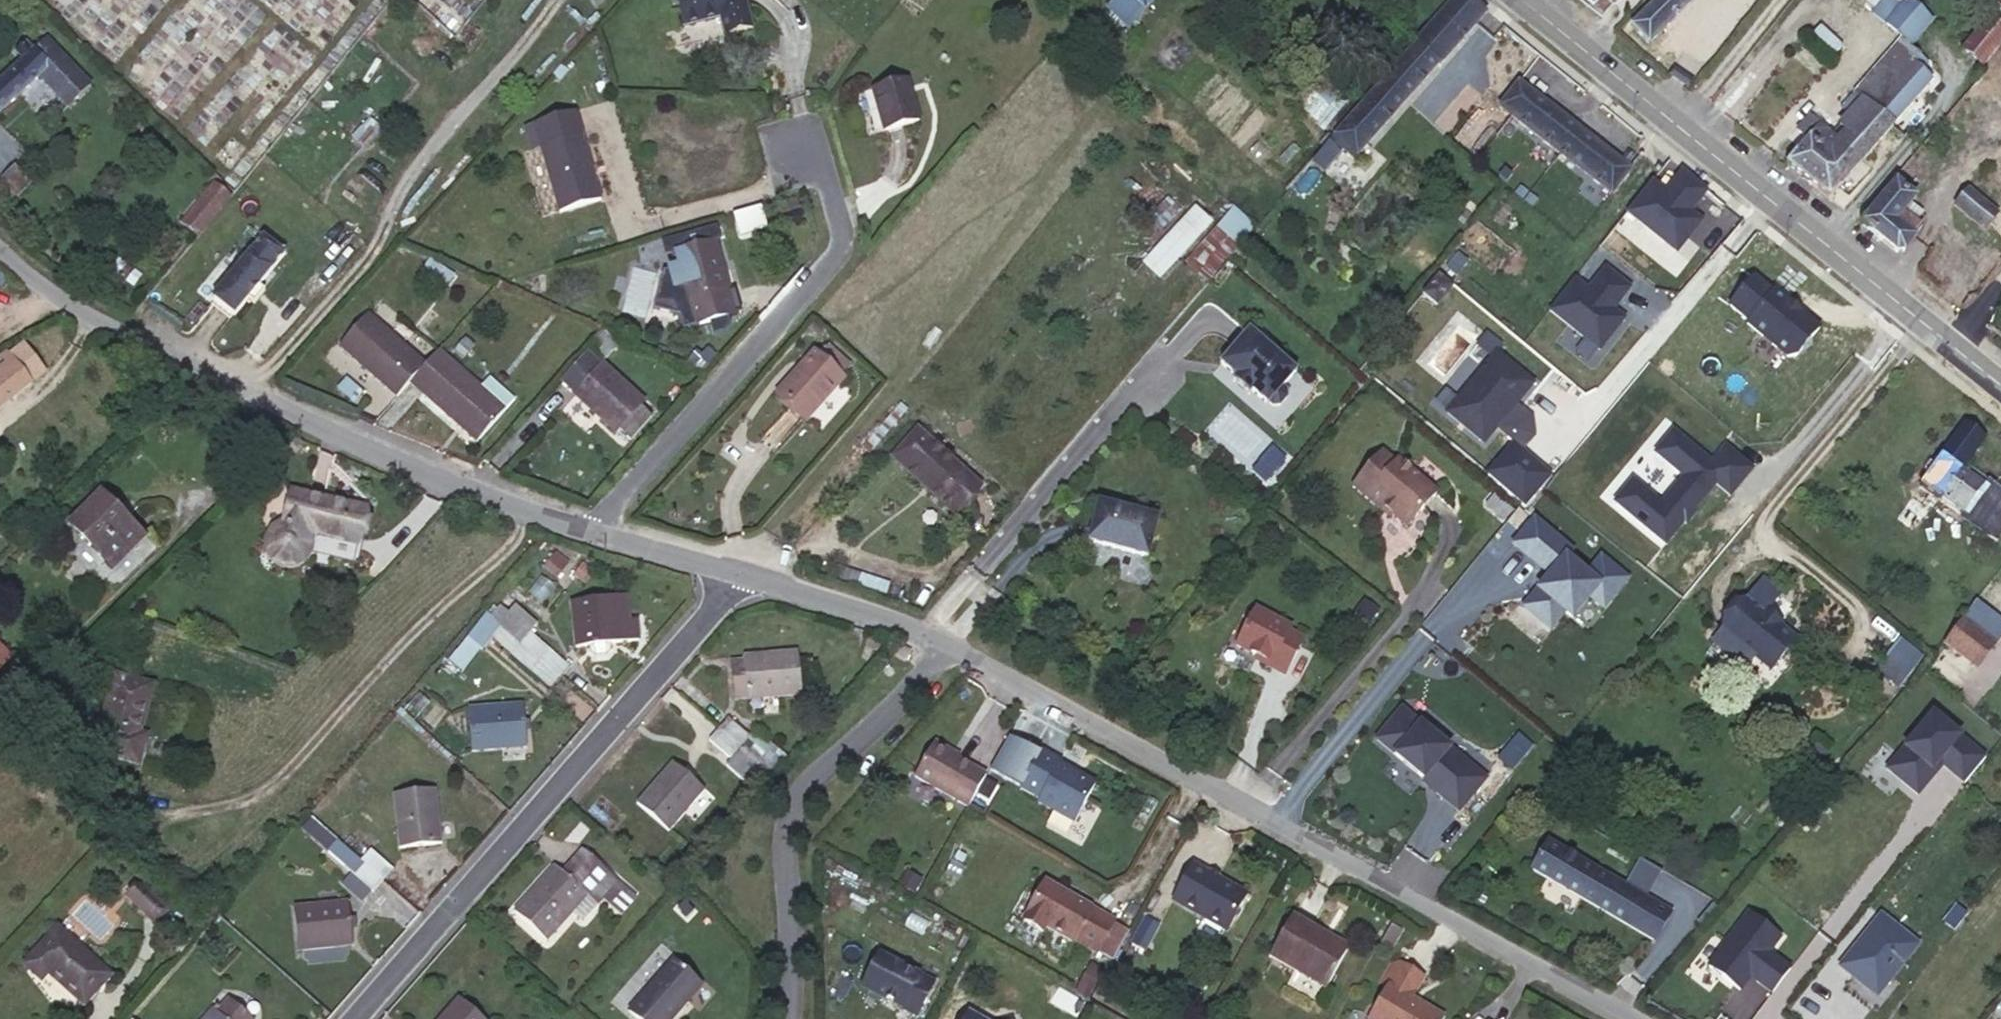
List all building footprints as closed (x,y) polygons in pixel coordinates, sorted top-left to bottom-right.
[(684,30),(719,19),(723,37),(752,29),(744,0),(676,0),(684,30)] [(1136,0),(1114,0),(1107,7),(1128,27),(1145,8),(1136,0)] [(1145,8),(1152,0),(1136,0),(1145,8)] [(1330,140),(1354,159),(1485,13),(1471,0),(1453,0),(1330,140)] [(1631,26),(1648,44),(1692,0),(1658,0),(1631,26)] [(1871,13),(1910,45),(1921,32),(1909,21),(1884,0),(1882,0),(1871,13)] [(1909,21),(1918,10),(1907,0),(1905,0),(1901,5),(1894,0),(1884,0),(1909,21)] [(1931,20),(1918,10),(1909,21),(1921,32),(1931,20)] [(2000,43),(2000,27),(1988,16),(1961,50),(1982,68),(2000,43)] [(1542,56),(1507,29),(1495,43),(1530,70),(1542,56)] [(45,40),(32,51),(25,43),(15,52),(22,62),(0,83),(0,113),(38,77),(59,99),(63,94),(72,103),(89,86),(45,40)] [(1854,93),(1862,100),(1863,99),(1908,48),(1900,41),(1854,93)] [(1923,43),(1914,53),(1927,64),(1935,54),(1923,43)] [(1876,111),(1892,125),(1931,81),(1921,72),(1927,64),(1914,53),(1908,48),(1863,99),(1876,111)] [(1346,102),(1310,69),(1287,97),(1323,128),(1346,102)] [(1500,108),(1612,194),(1631,169),(1531,92),(1538,83),(1526,73),(1500,108)] [(918,122),(907,81),(872,91),(883,131),(918,122)] [(1841,108),(1849,115),(1862,100),(1854,93),(1841,108)] [(1808,138),(1786,165),(1811,185),(1876,111),(1863,99),(1862,100),(1849,115),(1841,124),(1846,130),(1838,139),(1832,134),(1820,124),(1808,138)] [(1811,185),(1828,199),(1892,125),(1876,111),(1811,185)] [(600,201),(574,112),(533,124),(558,213),(600,201)] [(1798,130),(1808,138),(1820,124),(1810,116),(1798,130)] [(1846,130),(1841,124),(1832,134),(1838,139),(1846,130)] [(1340,154),(1329,144),(1315,161),(1326,170),(1340,154)] [(17,197),(29,184),(13,169),(1,181),(17,197)] [(1706,190),(1682,170),(1669,186),(1675,190),(1670,197),(1650,181),(1626,211),(1676,251),(1700,220),(1687,210),(1692,203),(1694,205),(1706,190)] [(1861,224),(1897,252),(1903,251),(1913,238),(1912,238),(1920,228),(1902,213),(1914,198),(1895,182),(1861,224)] [(180,225),(196,238),(230,197),(214,185),(180,225)] [(1997,215),(1967,190),(1954,206),(1985,231),(1997,215)] [(1157,277),(1213,221),(1194,202),(1139,259),(1157,277)] [(1184,257),(1206,277),(1255,225),(1234,205),(1184,257)] [(679,251),(672,252),(676,268),(661,272),(652,308),(677,314),(681,329),(708,322),(711,334),(721,331),(729,324),(727,317),(734,315),(715,242),(720,240),(716,226),(676,238),(679,251)] [(262,237),(211,298),(233,317),(247,299),(258,287),(284,254),(262,237)] [(676,238),(661,242),(665,255),(672,252),(679,251),(676,238)] [(633,268),(625,311),(647,314),(654,272),(633,268)] [(1628,287),(1604,268),(1592,283),(1597,288),(1593,294),(1573,279),(1548,309),(1598,349),(1622,318),(1609,307),(1614,301),(1616,303),(1628,287)] [(1747,324),(1788,357),(1797,356),(1820,328),(1775,290),(1773,293),(1754,277),(1730,305),(1749,321),(1747,324)] [(264,291),(258,287),(247,299),(253,304),(264,291)] [(339,347),(396,398),(409,383),(424,367),(366,316),(339,347)] [(1298,367),(1250,327),(1222,360),(1237,374),(1254,388),(1270,401),(1271,399),(1275,402),(1282,402),(1290,393),(1289,386),(1285,382),(1298,367)] [(600,329),(585,347),(603,361),(617,343),(600,329)] [(695,351),(685,363),(702,372),(716,358),(707,348),(700,356),(695,351)] [(479,389),(438,351),(424,367),(409,383),(476,443),(504,411),(479,389)] [(843,377),(815,352),(778,394),(806,419),(843,377)] [(1496,353),(1446,412),(1482,443),(1532,383),(1496,353)] [(618,430),(640,406),(643,402),(602,366),(601,367),(587,355),(562,382),(576,394),(574,397),(615,433),(618,430)] [(9,356),(0,362),(0,407),(30,383),(9,356)] [(1254,388),(1237,374),(1234,377),(1251,392),(1254,388)] [(489,379),(479,389),(504,411),(513,401),(489,379)] [(651,416),(640,406),(618,430),(629,440),(651,416)] [(1982,485),(1961,469),(1982,440),(1963,425),(1895,519),(1914,533),(1941,497),(1963,512),(1982,485)] [(906,470),(931,441),(918,429),(892,458),(906,470)] [(1615,503),(1666,544),(1684,522),(1686,524),(1696,512),(1694,510),(1716,484),(1731,496),(1752,470),(1726,448),(1713,464),(1674,432),(1656,453),(1685,477),(1661,505),(1633,482),(1615,503)] [(982,487),(931,441),(906,470),(957,515),(982,487)] [(1514,444),(1489,474),(1527,506),(1552,476),(1514,444)] [(1397,461),(1384,449),(1354,484),(1380,507),(1383,504),(1393,512),(1408,525),(1438,490),(1400,458),(1397,461)] [(296,529),(304,496),(288,493),(281,525),(296,529)] [(1099,495),(1088,535),(1147,552),(1158,512),(1099,495)] [(361,510),(304,496),(296,529),(354,542),(361,510)] [(142,539),(100,497),(71,526),(114,568),(142,539)] [(1383,504),(1380,507),(1390,516),(1393,512),(1383,504)] [(1637,581),(1612,559),(1597,577),(1577,560),(1583,553),(1545,522),(1524,546),(1553,570),(1559,564),(1566,570),(1534,609),(1560,630),(1574,613),(1582,619),(1609,588),(1622,599),(1637,581)] [(555,554),(551,559),(563,568),(567,563),(555,554)] [(563,568),(551,559),(545,567),(557,576),(563,568)] [(625,596),(614,597),(616,623),(628,621),(625,596)] [(614,597),(571,602),(575,648),(589,646),(609,644),(618,643),(616,623),(614,597)] [(1759,651),(1775,664),(1795,639),(1779,626),(1781,624),(1765,611),(1764,613),(1747,600),(1723,631),(1754,657),(1759,651)] [(2000,626),(2000,621),(1976,602),(1974,604),(2000,626)] [(2000,638),(2000,626),(1974,604),(1943,646),(1976,671),(2000,638)] [(491,618),(559,679),(569,667),(529,632),(536,624),(515,606),(508,614),(500,607),(491,618)] [(1292,624),(1256,606),(1237,643),(1262,656),(1261,658),(1286,671),(1304,635),(1290,627),(1292,624)] [(549,689),(559,679),(491,618),(486,614),(466,637),(481,650),(491,638),(549,689)] [(628,621),(616,623),(618,643),(638,641),(636,621),(628,621)] [(609,644),(589,646),(589,651),(594,656),(606,654),(610,649),(609,644)] [(0,648),(0,668),(10,658),(0,648)] [(743,656),(744,661),(746,696),(746,699),(801,694),(797,651),(743,656)] [(746,696),(744,661),(731,662),(734,697),(746,696)] [(137,741),(139,734),(153,685),(115,674),(93,753),(139,765),(144,743),(137,741)] [(523,704),(469,709),(472,752),(527,747),(523,704)] [(1488,778),(1404,709),(1378,739),(1440,790),(1438,792),(1461,811),(1488,778)] [(1965,784),(1986,759),(1934,716),(1888,770),(1919,796),(1937,774),(1934,771),(1940,763),(1965,784)] [(763,769),(770,775),(785,757),(755,732),(750,737),(728,717),(717,730),(763,769)] [(763,769),(717,730),(708,740),(730,760),(725,766),(748,786),(763,769)] [(146,735),(139,734),(137,741),(144,743),(146,735)] [(931,746),(914,778),(968,807),(985,775),(931,746)] [(1074,822),(1095,783),(1060,764),(1061,761),(1040,750),(1020,788),(1040,799),(1038,802),(1074,822)] [(704,790),(672,762),(636,804),(669,831),(704,790)] [(435,790),(393,794),(399,849),(442,844),(435,790)] [(337,841),(311,818),(301,829),(328,852),(337,841)] [(337,841),(328,852),(327,852),(355,876),(368,887),(373,891),(383,880),(360,860),(337,841)] [(1670,913),(1548,841),(1531,869),(1655,941),(1670,913)] [(360,860),(383,880),(393,868),(370,849),(360,860)] [(636,898),(584,850),(563,873),(554,866),(514,912),(546,940),(572,911),(583,920),(597,904),(598,905),(603,899),(621,915),(636,898)] [(1226,930),(1246,894),(1193,865),(1173,901),(1226,930)] [(368,887),(355,876),(345,887),(359,898),(368,887)] [(1112,925),(1114,922),(1045,882),(1023,921),(1042,932),(1045,927),(1071,941),(1073,940),(1096,953),(1098,949),(1112,925)] [(166,911),(148,893),(140,885),(128,897),(155,923),(166,911)] [(152,888),(148,893),(166,911),(171,906),(152,888)] [(348,903),(293,908),(297,951),(352,946),(348,903)] [(1775,992),(1795,969),(1779,956),(1775,961),(1769,957),(1786,936),(1756,911),(1712,965),(1742,989),(1754,974),(1775,992)] [(1325,988),(1349,948),(1292,915),(1269,956),(1325,988)] [(1959,923),(1949,915),(1936,931),(1946,939),(1959,923)] [(1127,934),(1112,925),(1098,949),(1114,958),(1127,934)] [(1875,1000),(1910,955),(1872,925),(1831,977),(1846,989),(1852,982),(1875,1000)] [(110,976),(57,929),(25,966),(41,981),(48,973),(84,1005),(110,976)] [(934,984),(880,953),(864,983),(918,1013),(934,984)] [(632,1007),(646,1018),(672,1018),(705,981),(676,955),(632,1007)] [(1445,1016),(1426,1005),(1424,1007),(1412,1000),(1425,976),(1399,961),(1390,963),(1379,983),(1385,986),(1374,1005),(1377,1008),(1371,1018),(1443,1018),(1445,1016)] [(1102,973),(1089,966),(1078,985),(1091,992),(1102,973)] [(459,998),(440,1018),(482,1018),(459,998)] [(223,1018),(249,1018),(227,1000),(215,1013),(223,1018)] [(215,1013),(213,1010),(205,1018),(223,1018),(215,1013)] [(971,1011),(969,1015),(975,1018),(986,1018),(971,1011)]
